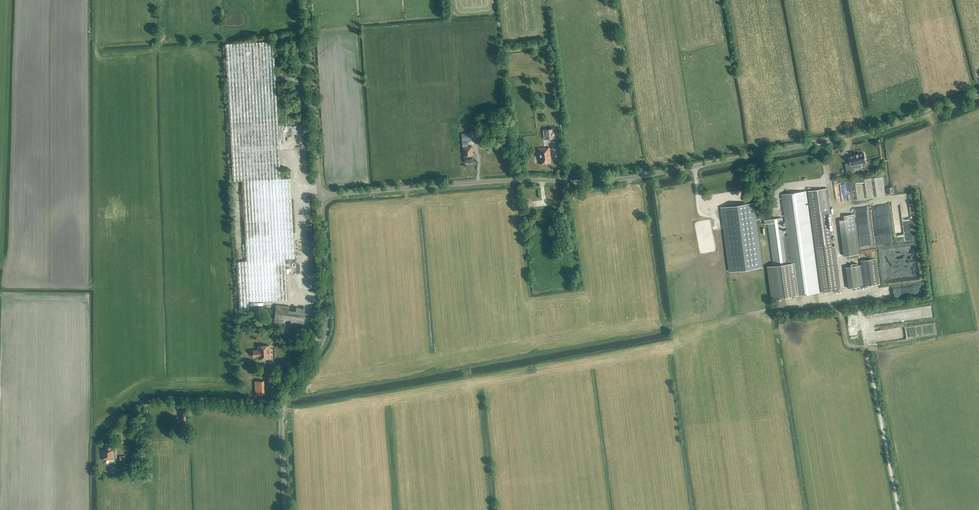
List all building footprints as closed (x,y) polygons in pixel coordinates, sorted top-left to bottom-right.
[(281,179),(273,42),(225,44),(233,181),(243,180),(247,261),(237,262),(240,310),(249,310),(249,301),(287,299),(285,259),(295,258),(290,178),(281,179)] [(544,140),(555,138),(554,128),(543,130),(544,140)] [(463,147),(464,163),(473,162),(472,156),(473,156),(472,147),(468,147),(468,141),(470,140),(470,142),(476,142),(475,131),(470,132),(470,133),(461,134),(462,141),(468,140),(468,141),(462,141),(463,147)] [(551,163),(549,147),(545,148),(545,147),(538,148),(540,164),(551,163)] [(854,155),(850,156),(849,157),(852,169),(847,170),(847,173),(856,171),(855,165),(866,162),(864,153),(858,154),(854,155)] [(848,193),(845,183),(840,184),(843,195),(848,193)] [(832,246),(827,208),(825,189),(809,191),(811,210),(814,234),(811,234),(808,210),(805,191),(782,194),(787,236),(785,237),(782,218),(768,220),(764,221),(765,225),(769,224),(774,265),(767,266),(771,299),(819,292),(815,260),(812,236),(815,236),(816,249),(822,292),(841,290),(835,246),(832,246)] [(762,267),(753,203),(722,207),(730,272),(762,267)] [(845,220),(839,220),(844,256),(859,254),(854,218),(850,219),(849,215),(845,216),(845,220)] [(718,251),(725,250),(721,230),(715,231),(718,251)] [(849,288),(880,284),(876,258),(861,260),(862,265),(846,267),(849,288)] [(296,311),(289,310),(289,306),(276,305),(274,322),(283,323),(284,320),(291,321),(291,325),(304,326),(305,312),(305,308),(296,307),(296,311)] [(270,350),(269,345),(258,346),(258,350),(253,351),(253,356),(258,356),(258,359),(271,358),(271,350),(270,350)] [(256,395),(264,394),(264,381),(255,382),(256,395)] [(112,449),(111,444),(105,444),(106,449),(102,449),(102,459),(114,459),(114,449),(112,449)]
